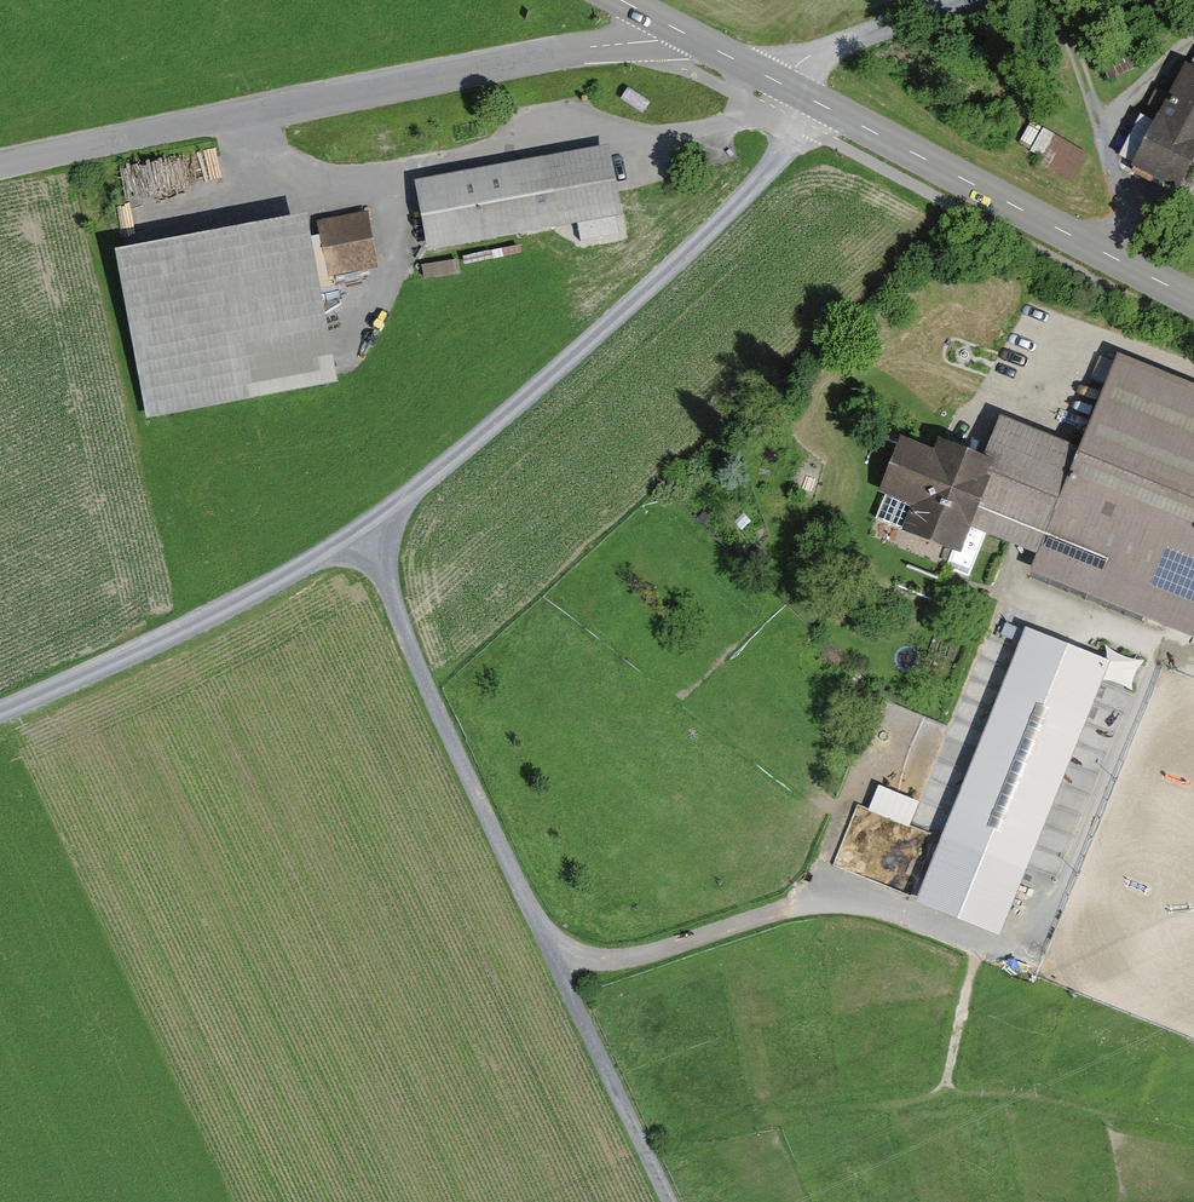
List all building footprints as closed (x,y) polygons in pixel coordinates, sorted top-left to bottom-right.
[(1192,67),(1138,168),(1188,194),(1193,183),(1193,68),(1192,67)] [(1088,155),(1063,141),(1048,167),(1073,182),(1088,155)] [(615,145),(450,176),(463,246),(628,215),(615,145)] [(370,211),(319,221),(330,278),(381,268),(370,211)] [(313,213),(117,250),(149,421),(345,384),(313,213)] [(1125,364),(1091,454),(1010,424),(997,457),(950,439),(945,454),(906,440),(884,496),(916,508),(907,531),(971,556),(980,532),(1041,556),(1034,574),(1193,636),(1193,391),(1125,364)] [(1114,660),(1029,627),(920,905),(1005,938),(1114,660)] [(884,777),(874,802),(915,818),(925,793),(884,777)]
